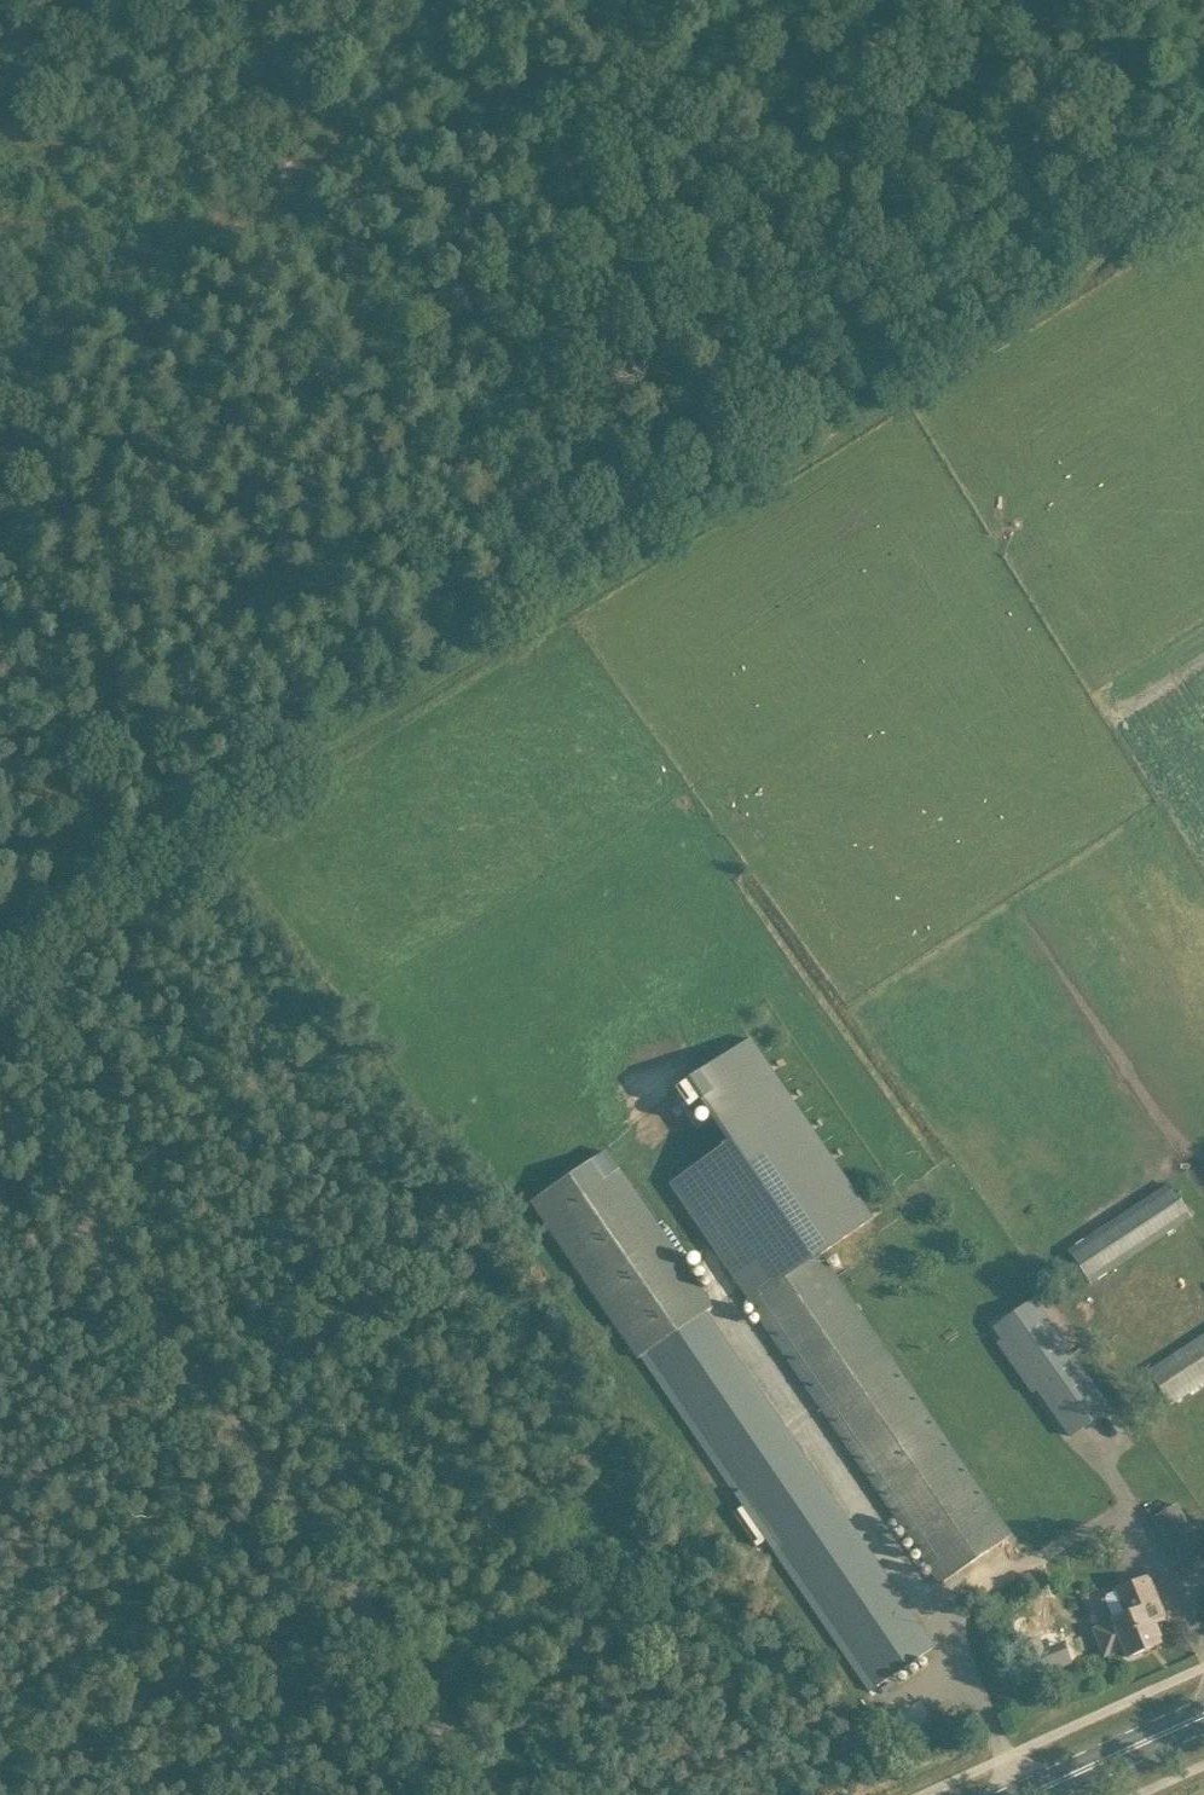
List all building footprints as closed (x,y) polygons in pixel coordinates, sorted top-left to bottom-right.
[(675,1189),(742,1287),(745,1291),(751,1301),(747,1303),(940,1585),(1011,1535),(819,1253),(820,1252),(821,1254),(883,1212),(881,1208),(870,1215),(854,1191),(864,1184),(860,1178),(850,1185),(833,1161),(843,1154),(840,1149),(830,1156),(813,1131),(823,1124),(820,1119),(810,1126),(793,1102),(803,1095),(800,1090),(789,1097),(773,1072),(783,1065),(779,1060),(769,1067),(752,1043),(763,1036),(761,1032),(689,1081),(735,1148),(675,1189)] [(714,1306),(692,1274),(692,1273),(621,1169),(609,1177),(544,1222),(547,1227),(554,1236),(562,1248),(567,1256),(574,1266),(580,1275),(588,1286),(594,1295),(600,1305),(606,1313),(615,1325),(620,1334),(627,1344),(633,1352),(638,1359),(647,1353),(876,1688),(935,1647),(705,1311),(714,1306)] [(1169,1185),(1069,1251),(1090,1284),(1191,1217),(1169,1185)] [(1053,1413),(1068,1435),(1070,1438),(1109,1411),(1111,1409),(1034,1299),(1029,1302),(992,1328),(1001,1340),(1037,1391),(1053,1413)] [(1203,1382),(1203,1336),(1148,1372),(1170,1405),(1203,1382)] [(1184,1570),(1203,1559),(1203,1552),(1176,1505),(1154,1518),(1184,1570)] [(1114,1622),(1094,1630),(1105,1656),(1125,1648),(1129,1658),(1159,1645),(1156,1638),(1158,1637),(1153,1624),(1164,1620),(1147,1578),(1117,1590),(1117,1591),(1127,1614),(1113,1620),(1114,1622)]
